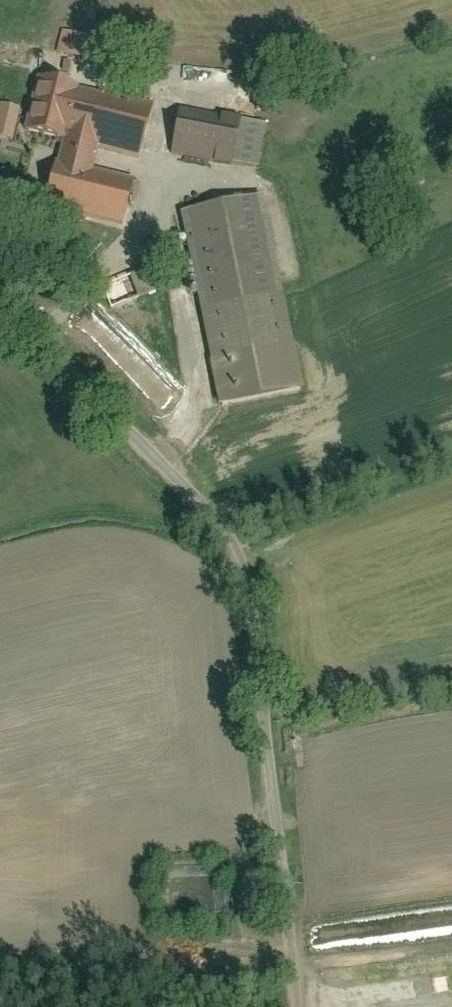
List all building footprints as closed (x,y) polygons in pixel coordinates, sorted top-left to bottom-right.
[(63,26),(55,53),(103,66),(110,39),(63,26)] [(44,67),(28,128),(142,158),(158,97),(44,67)] [(181,95),(171,153),(238,165),(249,107),(181,95)] [(11,142),(19,101),(0,97),(0,140),(11,142)] [(60,156),(47,205),(126,225),(139,177),(60,156)] [(264,198),(183,215),(219,400),(300,384),(264,198)]
